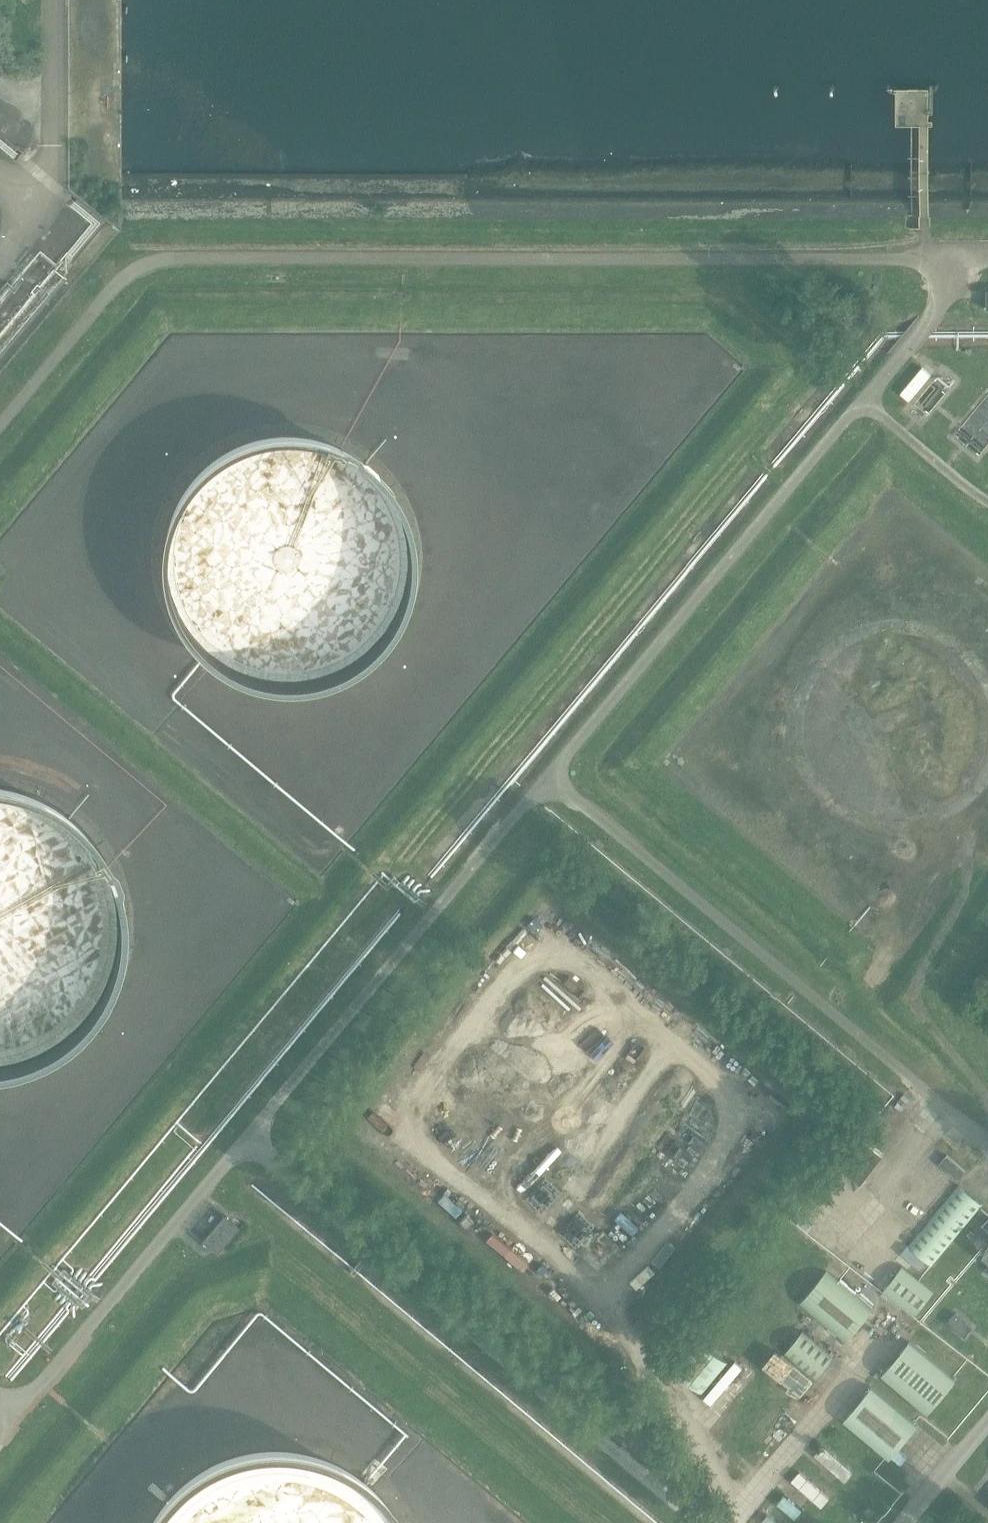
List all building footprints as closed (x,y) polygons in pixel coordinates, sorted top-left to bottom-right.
[(910,401),(931,375),(922,367),(901,393),(910,401)] [(216,447),(170,496),(155,561),(173,621),(224,669),(281,683),(337,671),(380,638),(407,585),(406,526),(382,476),(335,440),(280,429),(216,447)] [(43,1064),(103,1014),(129,949),(118,868),(79,815),(21,783),(0,782),(0,1072),(43,1064)] [(865,1139),(842,1167),(861,1182),(884,1153),(865,1139)] [(910,1247),(932,1267),(984,1206),(962,1187),(910,1247)] [(224,1214),(202,1241),(217,1253),(240,1227),(224,1214)] [(903,1267),(884,1292),(916,1316),(935,1291),(903,1267)] [(801,1306),(845,1344),(875,1310),(830,1271),(801,1306)] [(957,1315),(950,1324),(965,1337),(972,1328),(957,1315)] [(836,1357),(804,1331),(785,1354),(817,1381),(836,1357)] [(703,1394),(729,1363),(696,1336),(671,1367),(703,1394)] [(882,1374),(929,1414),(957,1380),(911,1341),(882,1374)] [(845,1421),(890,1460),(919,1426),(875,1387),(845,1421)] [(376,1473),(319,1442),(245,1439),(188,1465),(145,1513),(143,1522),(413,1522),(376,1473)]
